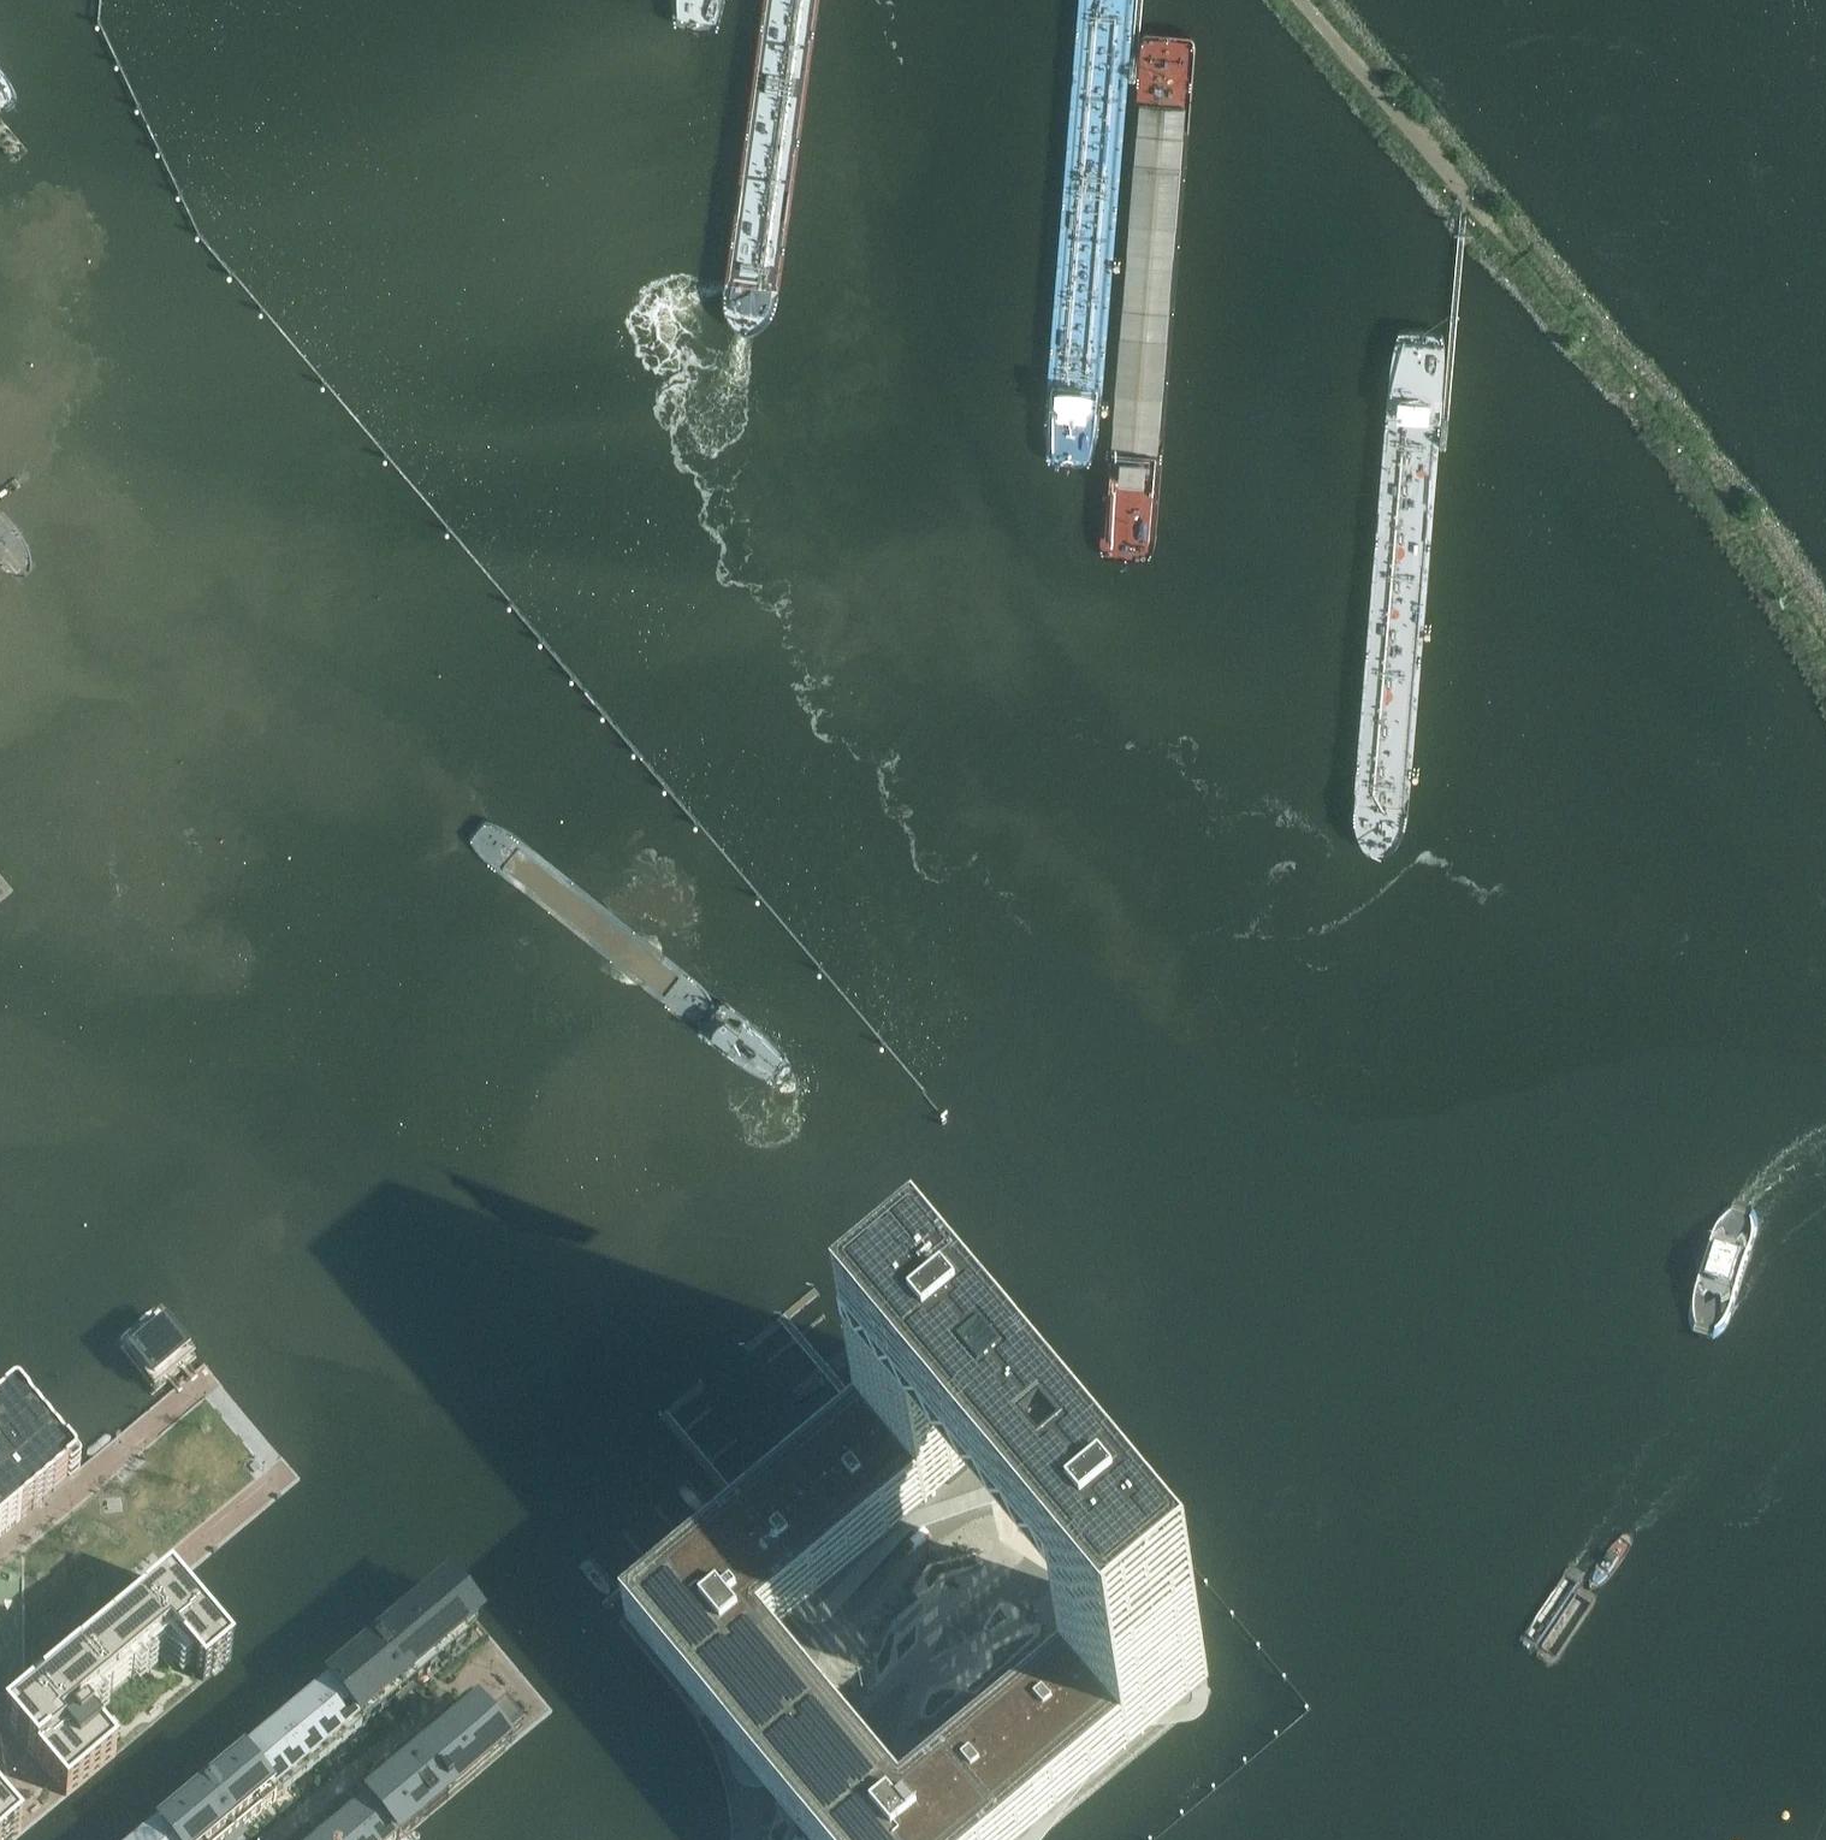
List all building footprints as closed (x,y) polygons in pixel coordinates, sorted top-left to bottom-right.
[(15,122),(32,105),(0,65),(0,103),(15,122)] [(1157,1614),(1155,1612),(1153,1610),(1151,1608),(1138,1602),(1005,1442),(943,1368),(862,1436),(629,1631),(699,1715),(741,1765),(743,1773),(746,1777),(748,1779),(750,1781),(753,1783),(756,1784),(788,1821),(803,1839),(1039,1839),(1049,1826),(1130,1759),(1174,1722),(1189,1721),(1193,1719),(1196,1717),(1198,1715),(1199,1713),(1201,1709),(1201,1705),(1201,1700),(1212,1691),(1197,1673),(1196,1666),(1195,1664),(1193,1660),(1191,1658),(1188,1656),(1185,1656),(1182,1655),(1158,1626),(1159,1622),(1158,1618),(1157,1614)] [(75,1474),(14,1401),(0,1412),(0,1537),(75,1474)] [(170,1584),(5,1722),(66,1796),(117,1754),(101,1735),(80,1753),(61,1731),(169,1640),(203,1681),(232,1658),(170,1584)] [(141,1839),(386,1839),(548,1704),(447,1584),(446,1585),(141,1839)] [(21,1834),(0,1808),(0,1839),(13,1839),(21,1834)]
